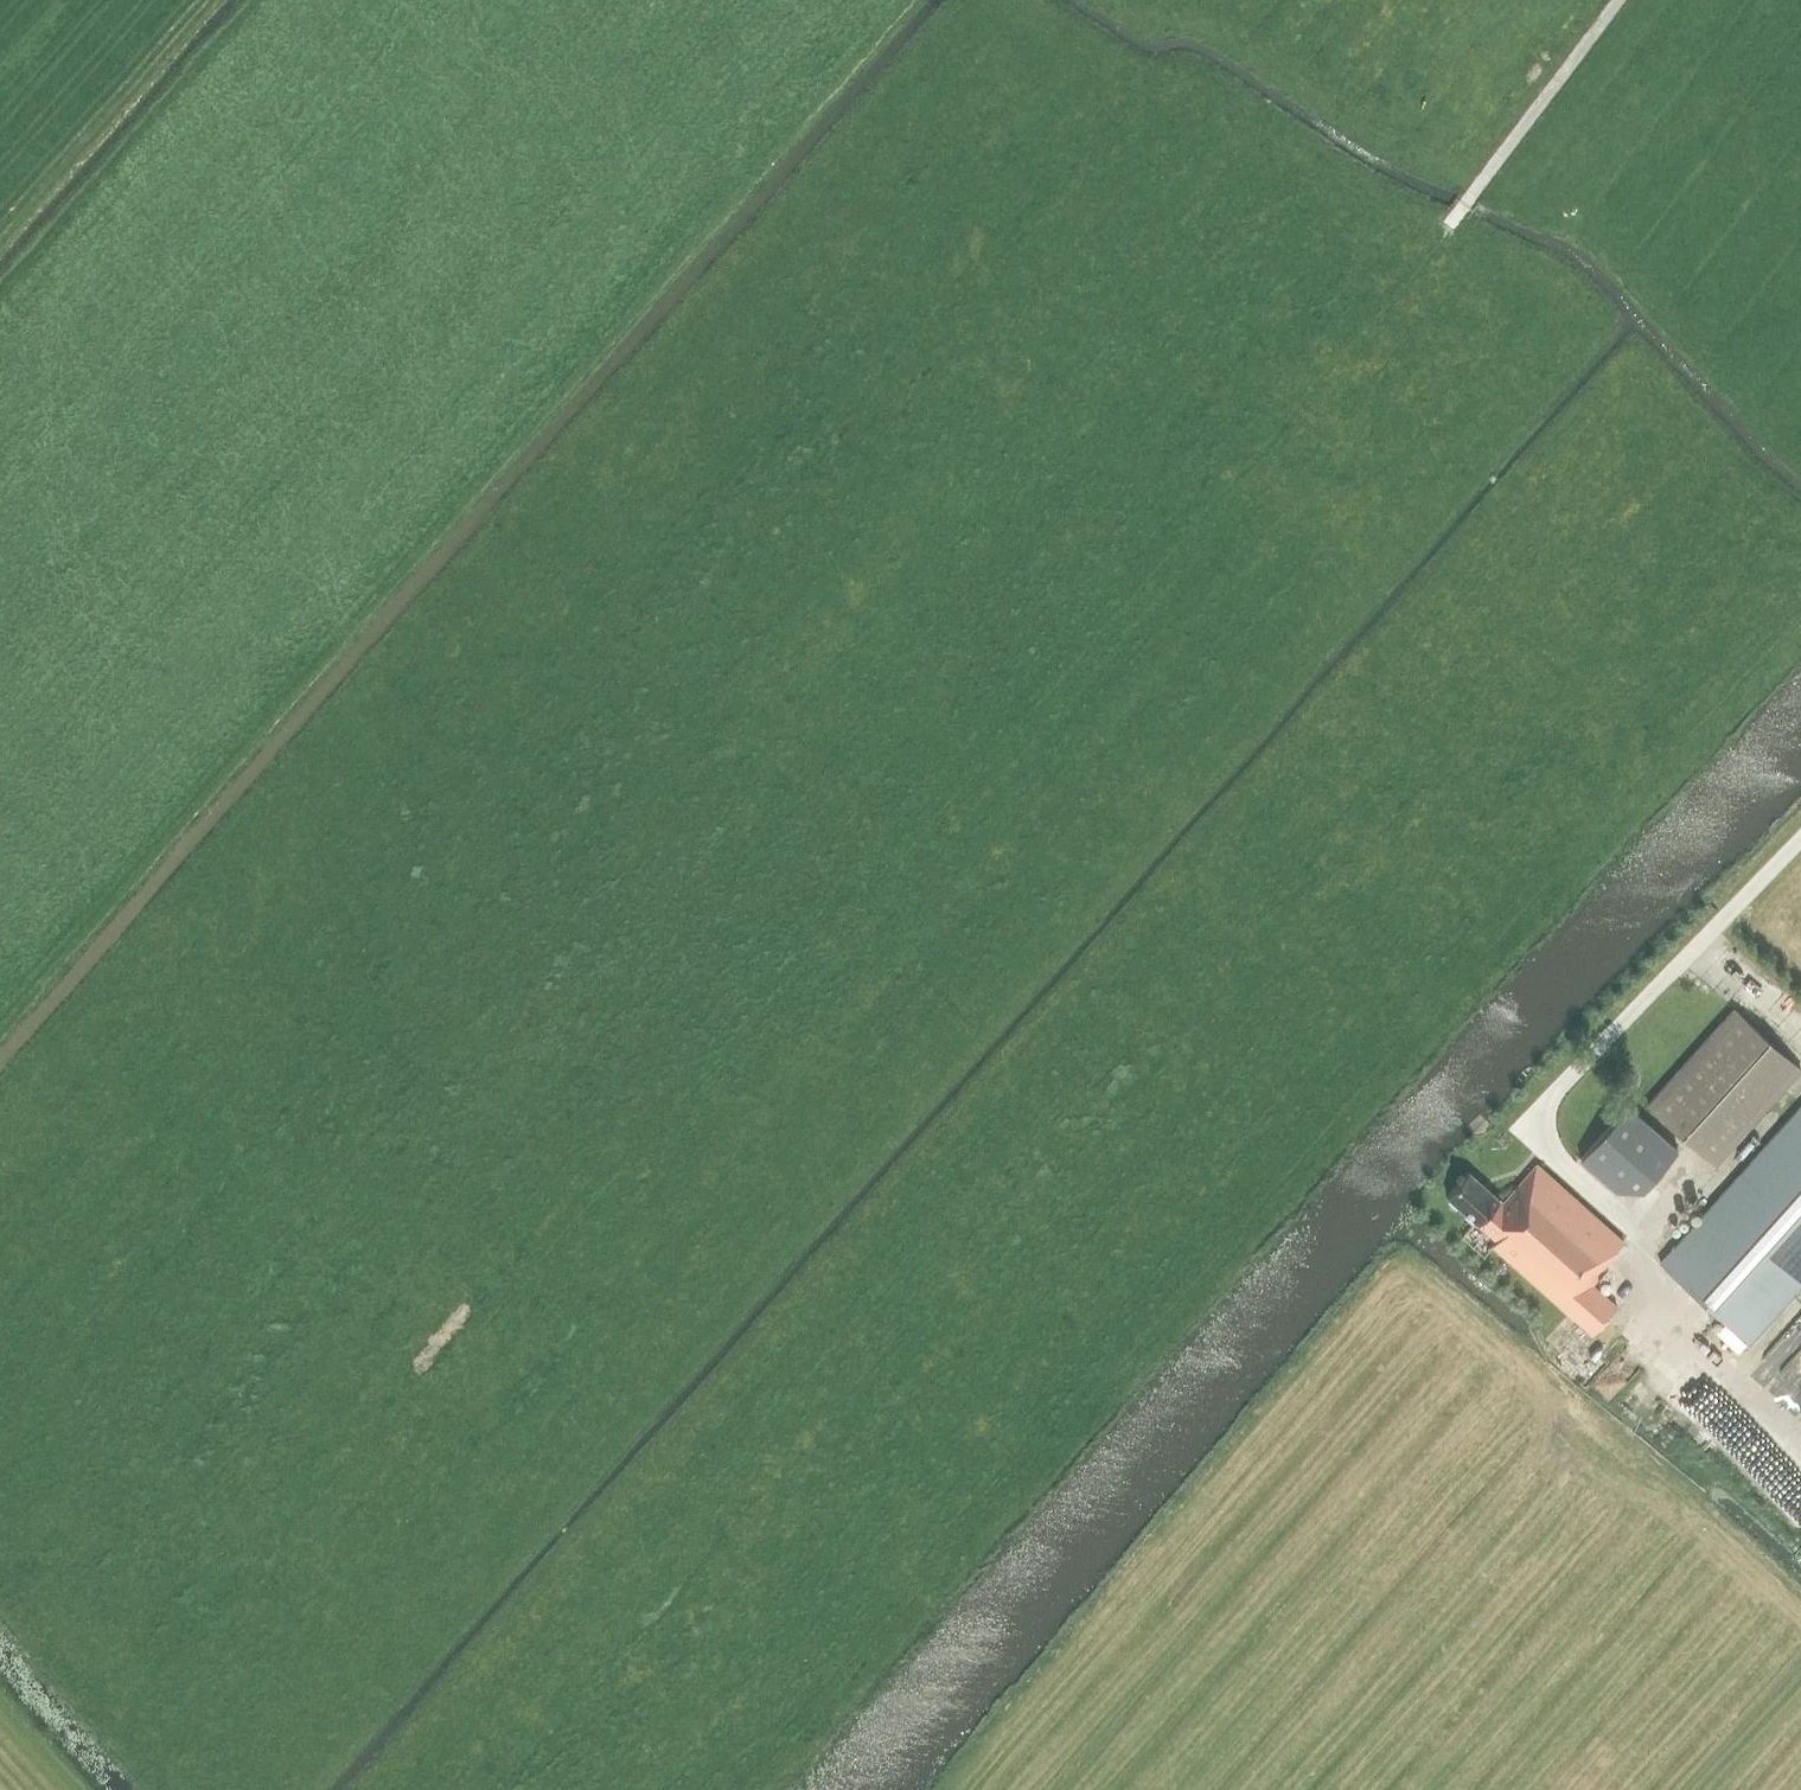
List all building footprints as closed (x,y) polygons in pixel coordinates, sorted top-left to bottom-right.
[(1734,1008),(1647,1104),(1716,1166),(1800,1073),(1800,1068),(1734,1008)] [(1644,1189),(1679,1149),(1629,1104),(1581,1158),(1617,1190),(1644,1189)] [(1800,1286),(1800,1106),(1661,1262),(1751,1342),(1800,1286)] [(1605,1263),(1624,1241),(1537,1164),(1503,1203),(1468,1172),(1447,1196),(1497,1240),(1493,1245),(1593,1334),(1618,1306),(1593,1284),(1609,1266),(1605,1263)] [(1586,1388),(1607,1365),(1576,1337),(1555,1361),(1586,1388)]
